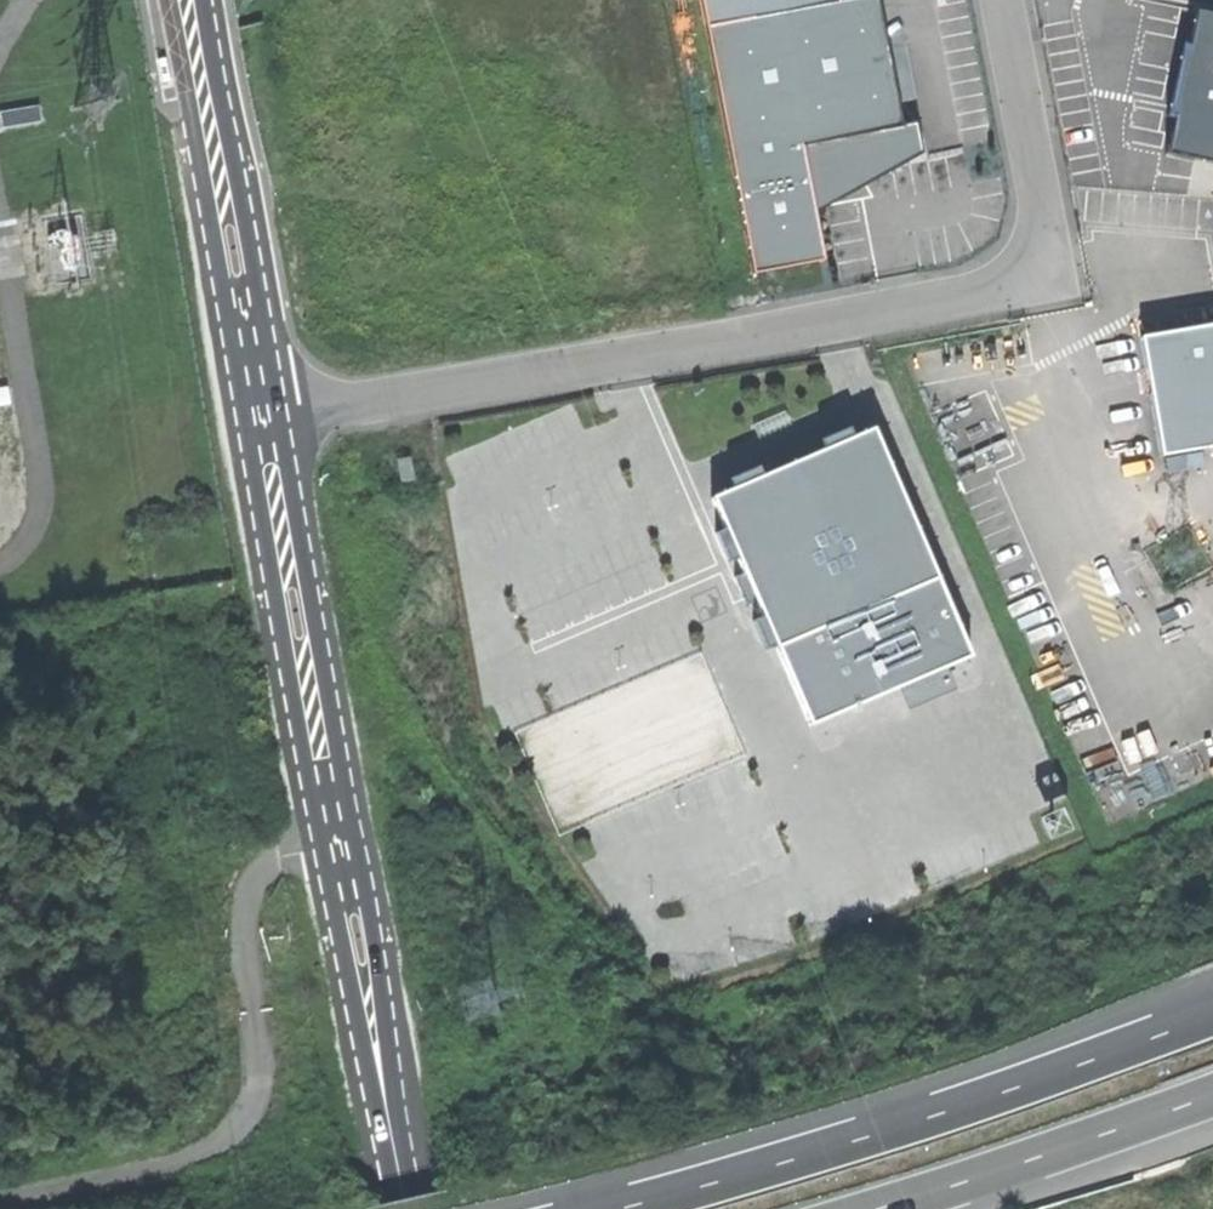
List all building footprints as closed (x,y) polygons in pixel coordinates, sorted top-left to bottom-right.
[(875,0),(854,0),(707,27),(753,273),(822,260),(813,215),(800,145),(899,126),(875,0)] [(1177,147),(1212,154),(1212,13),(1202,11),(1195,48),(1189,47),(1177,111),(1183,112),(1177,147)] [(0,112),(0,113),(2,128),(42,123),(40,107),(0,112)] [(899,126),(800,145),(813,215),(920,153),(915,124),(899,126)] [(1140,340),(1161,460),(1212,451),(1212,327),(1140,340)] [(0,389),(0,407),(8,406),(5,388),(0,389)] [(798,458),(718,491),(753,578),(779,640),(786,658),(788,663),(790,668),(794,677),(811,719),(909,679),(921,674),(950,662),(974,653),(962,623),(959,615),(942,574),(915,507),(881,425),(798,458)] [(726,734),(712,682),(661,677),(627,686),(652,688),(651,706),(676,708),(685,706),(687,687),(697,724),(676,730),(695,731),(700,752),(704,713),(712,711),(717,733),(726,734)]
